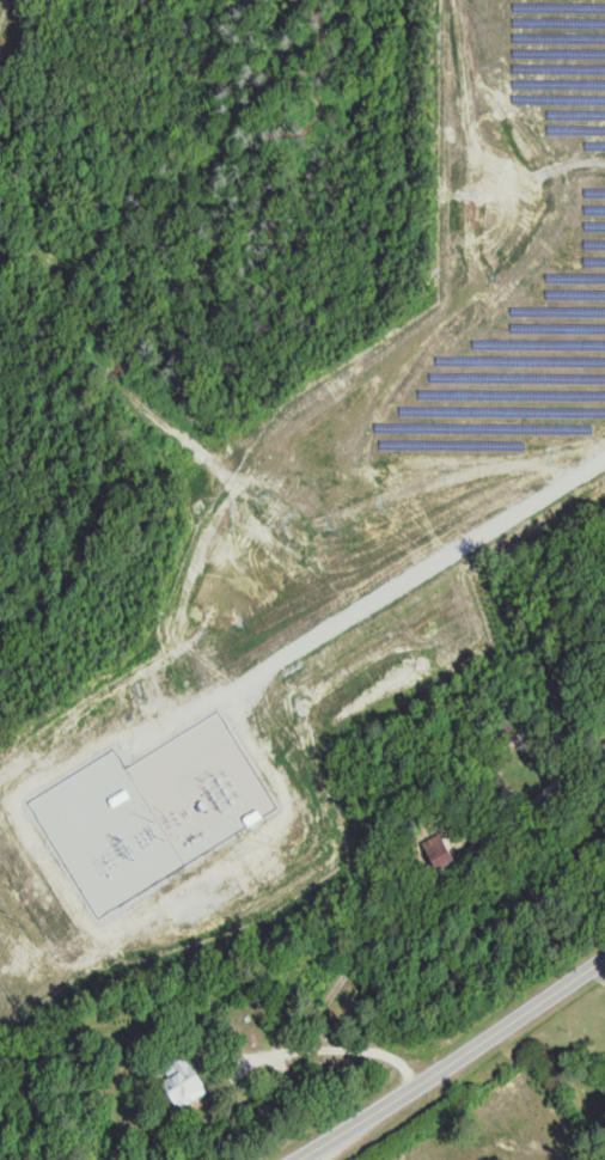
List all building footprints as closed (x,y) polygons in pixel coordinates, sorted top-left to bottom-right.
[(208,1096),(194,1055),(164,1065),(178,1106),(208,1096)]
